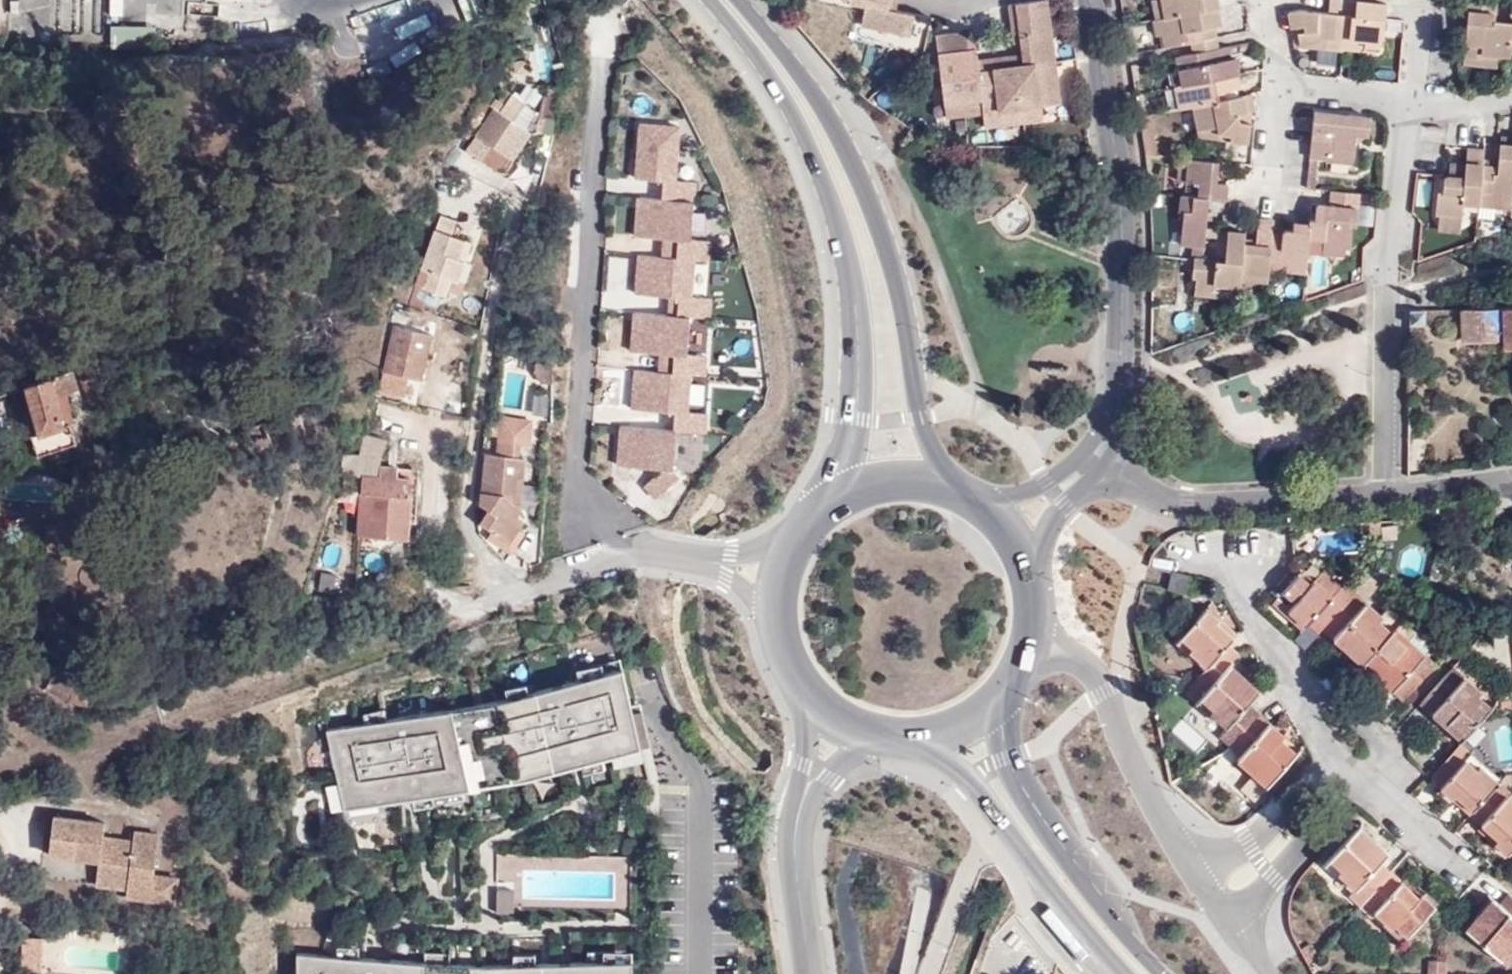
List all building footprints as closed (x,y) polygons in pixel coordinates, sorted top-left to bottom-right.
[(120,0),(107,0),(107,14),(121,14),(120,0)] [(843,2),(865,6),(861,25),(910,36),(914,17),(894,12),(887,10),(889,0),(844,0),(843,2)] [(894,12),(897,0),(889,0),(887,10),(894,12)] [(1022,55),(1023,64),(1054,60),(1046,0),(1034,0),(1017,2),(1021,42),(1022,55)] [(1157,22),(1166,21),(1162,0),(1154,0),(1157,22)] [(1166,21),(1218,10),(1216,0),(1162,0),(1166,21)] [(1358,2),(1332,0),(1331,0),(1329,15),(1338,16),(1356,18),(1358,2)] [(1496,0),(1471,0),(1469,13),(1495,16),(1496,0)] [(1013,43),(1021,42),(1017,2),(1008,4),(1013,43)] [(1381,5),(1363,3),(1358,2),(1356,18),(1338,16),(1337,41),(1344,43),(1345,38),(1365,40),(1364,51),(1379,52),(1380,38),(1378,37),(1378,26),(1384,26),(1387,5),(1381,5)] [(1164,35),(1166,49),(1192,44),(1216,39),(1213,28),(1221,27),(1218,10),(1166,21),(1168,30),(1164,35)] [(1337,41),(1338,16),(1329,15),(1305,12),(1290,14),(1292,28),(1303,26),(1304,32),(1298,33),(1300,47),(1325,39),(1337,41)] [(1511,36),(1511,34),(1511,29),(1495,28),(1495,21),(1495,16),(1469,13),(1465,58),(1481,59),(1482,54),(1498,55),(1510,57),(1511,46),(1511,36)] [(348,60),(408,40),(399,14),(339,35),(348,60)] [(1166,21),(1157,22),(1159,35),(1164,35),(1168,30),(1166,21)] [(109,28),(111,50),(152,47),(150,25),(109,28)] [(936,37),(944,101),(982,97),(979,77),(977,61),(976,49),(965,50),(964,34),(936,37)] [(1345,38),(1344,43),(1343,49),(1364,51),(1365,40),(1345,38)] [(1216,39),(1192,44),(1195,55),(1218,50),(1216,39)] [(1344,43),(1337,41),(1325,39),(1300,47),(1343,51),(1343,49),(1344,43)] [(1195,55),(1178,58),(1180,71),(1185,71),(1188,87),(1215,81),(1239,76),(1236,59),(1231,60),(1228,48),(1218,50),(1195,55)] [(1497,67),(1498,55),(1482,54),(1481,59),(1465,58),(1464,64),(1497,67)] [(1022,55),(977,61),(979,77),(994,75),(993,69),(1023,64),(1022,55)] [(982,97),(984,110),(1041,104),(1060,102),(1054,60),(1023,64),(993,69),(994,75),(979,77),(982,97)] [(1173,72),(1176,89),(1185,87),(1188,87),(1185,71),(1180,71),(1173,72)] [(1242,88),(1239,76),(1215,81),(1219,103),(1227,101),(1225,92),(1242,88)] [(1188,87),(1185,87),(1189,109),(1193,108),(1219,103),(1215,81),(1188,87)] [(1185,87),(1176,89),(1180,111),(1189,109),(1185,87)] [(486,105),(476,120),(484,125),(467,150),(497,169),(503,167),(511,157),(513,158),(531,131),(515,120),(526,103),(506,89),(495,107),(488,102),(486,105)] [(1219,103),(1193,108),(1197,131),(1217,128),(1221,140),(1247,144),(1250,124),(1240,123),(1239,115),(1249,113),(1255,112),(1251,96),(1227,101),(1219,103)] [(982,97),(944,101),(946,115),(984,110),(982,97)] [(483,99),(471,116),(476,120),(486,105),(488,102),(483,99)] [(1041,104),(984,110),(986,125),(1043,118),(1041,104)] [(1250,124),(1249,113),(1239,115),(1240,123),(1250,124)] [(1315,113),(1313,132),(1312,144),(1311,155),(1311,159),(1326,160),(1327,155),(1353,158),(1355,144),(1355,134),(1364,135),(1367,135),(1369,119),(1350,117),(1349,122),(1341,121),(1341,116),(1315,113)] [(1141,119),(1147,155),(1158,157),(1151,117),(1141,119)] [(664,181),(663,199),(694,202),(696,182),(676,181),(681,127),(642,123),(637,178),(664,181)] [(1198,138),(1221,140),(1217,128),(1197,131),(1198,138)] [(1355,144),(1364,135),(1355,134),(1355,144)] [(1481,191),(1491,191),(1491,202),(1511,203),(1511,201),(1511,146),(1501,145),(1500,160),(1499,167),(1483,166),(1481,191)] [(1463,204),(1479,205),(1481,191),(1483,166),(1484,159),(1485,149),(1468,148),(1467,148),(1464,177),(1447,176),(1445,181),(1443,191),(1438,190),(1436,213),(1445,214),(1462,215),(1463,204)] [(1327,155),(1326,160),(1326,163),(1353,165),(1353,158),(1327,155)] [(1189,160),(1181,159),(1179,180),(1187,181),(1189,160)] [(1189,160),(1187,181),(1200,182),(1198,199),(1209,200),(1227,202),(1230,184),(1217,183),(1219,163),(1189,160)] [(1311,225),(1310,237),(1324,238),(1323,243),(1346,246),(1350,246),(1352,223),(1356,224),(1359,194),(1332,191),(1330,205),(1320,204),(1317,206),(1316,207),(1316,215),(1321,214),(1320,221),(1315,220),(1311,220),(1311,225)] [(1481,191),(1479,205),(1511,208),(1511,203),(1491,202),(1491,191),(1481,191)] [(679,239),(677,258),(694,259),(709,261),(711,241),(691,240),(694,202),(663,199),(640,197),(636,236),(665,238),(679,239)] [(1198,199),(1181,197),(1180,210),(1186,211),(1183,233),(1196,235),(1195,245),(1206,246),(1206,237),(1207,230),(1209,200),(1198,199)] [(1460,224),(1462,215),(1445,214),(1444,222),(1460,224)] [(457,261),(464,262),(470,244),(452,237),(457,223),(441,218),(423,271),(431,274),(426,291),(445,298),(452,282),(457,261)] [(1244,272),(1271,275),(1271,272),(1272,259),(1274,238),(1275,232),(1276,222),(1260,221),(1259,240),(1258,246),(1246,245),(1244,272)] [(1285,270),(1307,271),(1310,237),(1311,225),(1294,224),(1294,230),(1284,229),(1284,233),(1283,238),(1274,238),(1272,259),(1280,260),(1285,270)] [(1206,237),(1230,239),(1230,232),(1224,231),(1207,230),(1206,237)] [(1205,260),(1197,259),(1195,278),(1199,279),(1198,287),(1217,288),(1219,284),(1234,285),(1242,286),(1243,280),(1244,272),(1246,245),(1247,239),(1247,233),(1230,232),(1230,239),(1228,261),(1205,260)] [(1196,235),(1183,233),(1182,244),(1195,245),(1196,235)] [(663,257),(677,258),(679,239),(665,238),(663,257)] [(1346,246),(1323,243),(1323,251),(1343,253),(1346,246)] [(678,297),(677,315),(709,318),(711,299),(691,297),(694,259),(677,258),(663,257),(640,254),(636,293),(670,296),(678,297)] [(1280,273),(1285,270),(1280,260),(1272,259),(1271,272),(1280,273)] [(457,283),(464,262),(457,261),(452,282),(457,283)] [(1243,280),(1270,283),(1271,275),(1244,272),(1243,280)] [(1217,288),(1198,287),(1197,294),(1233,297),(1234,285),(1219,284),(1217,288)] [(670,296),(668,314),(677,315),(678,297),(670,296)] [(1459,324),(1459,339),(1501,337),(1501,346),(1511,346),(1511,305),(1459,307),(1459,324)] [(1459,307),(1448,308),(1449,324),(1459,324),(1459,307)] [(1421,309),(1410,309),(1409,337),(1409,345),(1413,345),(1413,337),(1421,337),(1421,309)] [(673,354),(672,372),(689,373),(704,375),(705,356),(687,354),(690,316),(677,315),(668,314),(635,311),(631,351),(660,353),(673,354)] [(384,370),(421,378),(430,334),(393,326),(384,370)] [(658,371),(672,372),(673,354),(660,353),(658,371)] [(1419,386),(1419,366),(1409,367),(1409,385),(1419,386)] [(77,387),(72,368),(58,372),(56,367),(37,373),(39,377),(26,382),(38,430),(32,433),(38,453),(74,440),(69,421),(72,419),(64,393),(77,387)] [(674,411),(672,429),(674,430),(707,432),(708,414),(686,412),(689,373),(672,372),(658,371),(635,369),(631,408),(674,411)] [(81,378),(92,405),(104,400),(93,373),(81,378)] [(481,522),(491,528),(510,539),(518,525),(523,518),(515,514),(520,505),(519,504),(513,502),(516,478),(522,478),(524,458),(517,457),(518,444),(528,445),(531,420),(501,416),(497,454),(487,453),(480,503),(489,508),(481,522)] [(658,467),(671,469),(674,430),(672,429),(620,425),(616,464),(658,467)] [(367,440),(364,452),(380,452),(380,441),(367,440)] [(349,453),(342,475),(361,477),(362,474),(378,475),(379,464),(380,452),(364,452),(359,452),(359,453),(349,453)] [(378,475),(397,477),(398,464),(379,464),(378,475)] [(671,469),(658,467),(657,471),(643,484),(654,497),(678,476),(671,469)] [(362,474),(361,477),(357,535),(407,537),(411,477),(397,477),(378,475),(362,474)] [(519,504),(522,478),(516,478),(513,502),(519,504)] [(1382,533),(1382,523),(1371,522),(1371,534),(1382,533)] [(510,539),(491,528),(489,536),(512,549),(524,529),(518,525),(510,539)] [(1303,569),(1300,572),(1311,582),(1314,579),(1303,569)] [(1333,596),(1342,586),(1324,570),(1315,580),(1333,596)] [(1189,576),(1171,571),(1167,588),(1185,592),(1189,576)] [(1323,629),(1357,591),(1346,582),(1342,586),(1333,596),(1315,580),(1314,579),(1311,582),(1300,572),(1273,602),(1284,613),(1288,610),(1305,625),(1311,619),(1323,629)] [(472,597),(472,585),(445,597),(472,597)] [(1383,614),(1357,591),(1323,629),(1344,648),(1348,644),(1367,661),(1393,631),(1380,619),(1383,614)] [(1207,667),(1195,680),(1206,691),(1227,666),(1240,652),(1229,642),(1234,637),(1216,623),(1221,617),(1207,606),(1181,636),(1193,648),(1190,652),(1207,667)] [(1406,641),(1393,631),(1367,661),(1359,669),(1375,684),(1379,679),(1403,700),(1437,662),(1408,638),(1406,641)] [(1206,691),(1195,680),(1185,692),(1196,702),(1200,697),(1211,708),(1209,710),(1226,727),(1220,734),(1231,745),(1260,712),(1250,703),(1262,691),(1246,677),(1243,680),(1227,666),(1206,691)] [(1448,721),(1465,736),(1492,706),(1478,695),(1481,691),(1453,666),(1421,702),(1446,724),(1448,721)] [(326,731),(340,810),(519,779),(640,746),(620,668),(503,700),(326,731)] [(68,698),(90,709),(100,691),(77,680),(68,698)] [(1260,712),(1231,745),(1240,753),(1236,758),(1254,774),(1257,771),(1269,782),(1297,751),(1281,737),(1284,733),(1260,712)] [(1181,718),(1171,730),(1195,752),(1205,740),(1181,718)] [(1471,811),(1499,781),(1480,764),(1478,767),(1466,757),(1471,752),(1460,742),(1432,774),(1442,783),(1439,787),(1452,799),(1455,795),(1471,811)] [(1506,773),(1499,781),(1506,787),(1511,780),(1511,772),(1506,773)] [(1499,781),(1471,811),(1469,814),(1496,839),(1494,842),(1507,854),(1511,849),(1511,799),(1506,794),(1509,790),(1506,787),(1499,781)] [(48,859),(89,862),(90,856),(99,856),(99,863),(96,888),(127,891),(127,900),(152,902),(154,877),(158,837),(133,835),(132,843),(102,841),(103,826),(52,820),(48,859)] [(1360,906),(1392,870),(1382,860),(1388,852),(1372,839),(1369,841),(1356,828),(1329,857),(1340,867),(1337,871),(1355,888),(1349,895),(1360,906)] [(1392,870),(1360,906),(1370,915),(1375,911),(1394,927),(1396,924),(1408,935),(1436,905),(1423,893),(1420,895),(1392,870)] [(177,880),(154,877),(152,902),(175,904),(177,880)] [(497,890),(497,912),(514,912),(514,890),(497,890)] [(1502,961),(1511,949),(1511,895),(1509,893),(1500,903),(1495,898),(1478,917),(1476,915),(1464,928),(1502,961)] [(39,969),(40,937),(24,936),(23,969),(39,969)] [(1502,961),(1505,963),(1511,956),(1511,949),(1502,961)] [(633,960),(487,966),(297,953),(297,973),(633,973),(633,960)] [(1449,961),(1430,958),(1427,973),(1446,973),(1449,961)]
